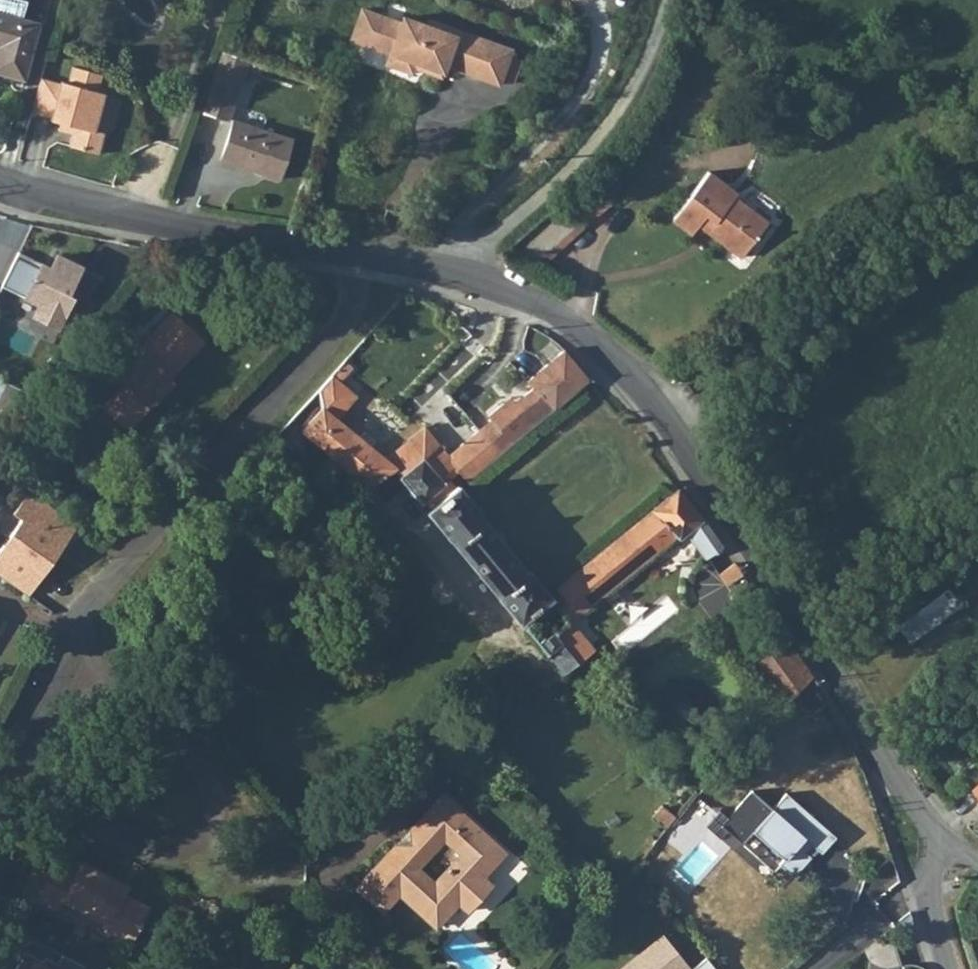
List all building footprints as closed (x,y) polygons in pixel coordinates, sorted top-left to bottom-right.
[(18,73),(33,18),(15,13),(18,0),(0,0),(0,68),(18,73)] [(369,45),(379,14),(360,8),(350,39),(369,45)] [(379,14),(369,45),(389,52),(386,63),(412,71),(416,60),(443,69),(446,62),(480,73),(491,37),(427,16),(425,22),(401,15),(399,21),(379,14)] [(511,43),(491,37),(480,73),(500,79),(511,43)] [(506,79),(517,83),(526,57),(516,53),(506,79)] [(53,80),(34,75),(25,108),(44,114),(43,116),(53,119),(67,123),(66,130),(62,142),(91,150),(97,129),(87,126),(97,89),(90,88),(95,71),(66,63),(61,79),(54,78),(53,80)] [(278,176),(291,135),(233,116),(219,156),(278,176)] [(67,123),(53,119),(51,126),(66,130),(67,123)] [(674,216),(695,230),(704,216),(719,224),(715,232),(744,250),(767,214),(735,194),(738,187),(706,168),(674,216)] [(543,267),(587,225),(564,202),(520,244),(543,267)] [(50,267),(18,252),(16,256),(48,271),(50,267)] [(48,271),(16,256),(2,284),(40,301),(35,313),(58,323),(70,299),(78,303),(102,277),(79,266),(80,265),(56,254),(50,267),(48,271)] [(134,384),(113,409),(140,432),(183,383),(180,377),(210,340),(176,309),(142,348),(149,354),(128,379),(134,384)] [(323,394),(327,413),(308,436),(374,495),(391,473),(398,480),(425,458),(442,481),(457,468),(466,479),(470,484),(592,383),(570,355),(533,384),(539,391),(520,407),(513,412),(508,407),(492,420),(496,424),(452,460),(440,446),(429,455),(415,440),(388,462),(337,419),(341,414),(344,417),(359,399),(335,379),(323,394)] [(515,401),(508,407),(513,412),(520,407),(515,401)] [(427,431),(415,440),(429,455),(440,446),(427,431)] [(425,458),(398,480),(422,509),(428,504),(433,508),(444,498),(441,494),(448,488),(452,492),(466,479),(457,468),(442,481),(425,458)] [(82,524),(31,489),(15,512),(24,518),(0,553),(0,573),(34,596),(82,524)] [(460,491),(431,518),(524,625),(552,599),(532,576),(527,576),(477,517),(480,514),(460,491)] [(681,492),(558,591),(565,599),(583,620),(678,540),(682,544),(692,537),(707,523),(681,492)] [(707,523),(692,537),(710,561),(726,549),(707,523)] [(741,615),(734,606),(755,590),(735,563),(719,575),(725,583),(702,600),(723,629),(741,615)] [(913,643),(965,605),(951,587),(899,625),(913,643)] [(558,606),(529,632),(564,671),(570,677),(583,666),(559,639),(575,626),(558,606)] [(791,644),(753,670),(781,714),(815,680),(807,667),(791,644)] [(727,827),(747,846),(758,834),(789,861),(785,866),(799,879),(816,859),(810,853),(816,846),(827,855),(841,839),(791,795),(778,810),(758,792),(727,827)] [(407,857),(396,845),(357,886),(383,910),(400,893),(435,927),(458,903),(468,912),(491,887),(483,878),(495,865),(482,853),(493,842),(444,795),(413,828),(424,839),(407,857)] [(60,862),(41,898),(64,910),(68,903),(114,928),(113,932),(138,945),(157,907),(137,896),(139,889),(89,862),(82,873),(60,862)] [(668,938),(629,968),(694,968),(668,938)] [(697,968),(721,968),(711,957),(697,968)]
